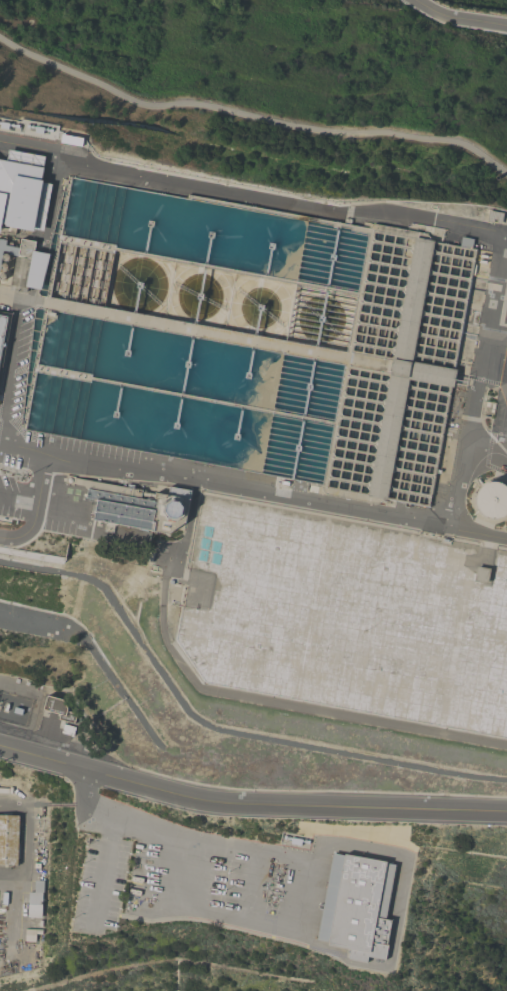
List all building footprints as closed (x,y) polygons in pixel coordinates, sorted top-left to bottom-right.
[(0,161),(0,235),(1,227),(42,234),(50,186),(41,184),(44,169),(0,161)] [(26,287),(42,290),(49,255),(34,252),(35,243),(22,240),(20,250),(6,247),(7,242),(0,240),(0,275),(4,254),(31,259),(26,287)] [(9,315),(0,313),(0,367),(9,315)] [(142,358),(123,366),(131,385),(150,377),(142,358)] [(330,387),(342,380),(335,367),(323,374),(330,387)] [(475,485),(475,517),(506,517),(506,485),(475,485)] [(154,533),(157,511),(97,503),(94,525),(154,533)] [(44,711),(65,717),(69,703),(48,697),(44,711)] [(0,816),(0,867),(19,867),(19,816),(0,816)] [(398,866),(332,855),(318,945),(350,950),(349,957),(382,963),(398,866)] [(28,918),(43,918),(43,883),(35,883),(35,892),(28,892),(28,918)]
